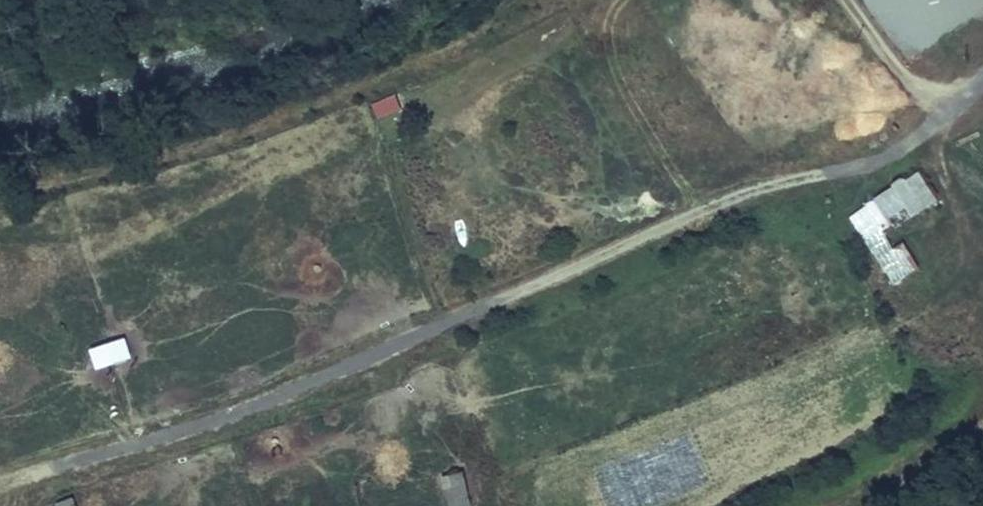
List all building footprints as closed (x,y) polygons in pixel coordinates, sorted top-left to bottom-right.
[(847,215),(867,242),(934,194),(914,168),(847,215)] [(95,368),(131,355),(124,335),(88,348),(95,368)] [(447,505),(471,505),(462,469),(440,474),(447,505)] [(55,504),(56,505),(77,505),(74,497),(55,504)]
